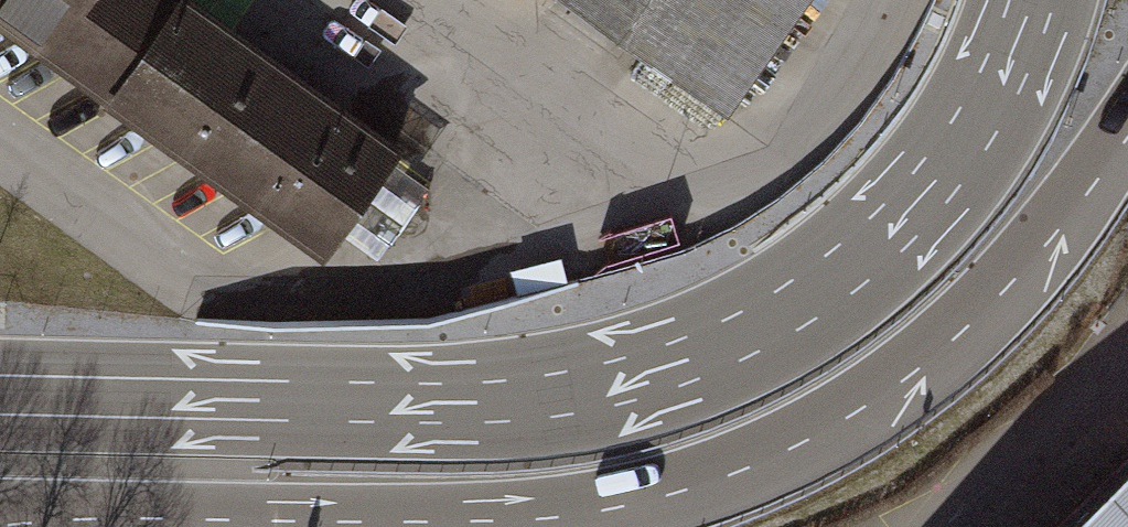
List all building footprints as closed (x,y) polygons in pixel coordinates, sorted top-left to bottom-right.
[(395,147),(181,0),(0,0),(0,30),(323,251),(395,147)] [(798,0),(572,0),(725,105),(798,0)] [(1056,526),(1127,526),(1127,458),(1056,526)]
